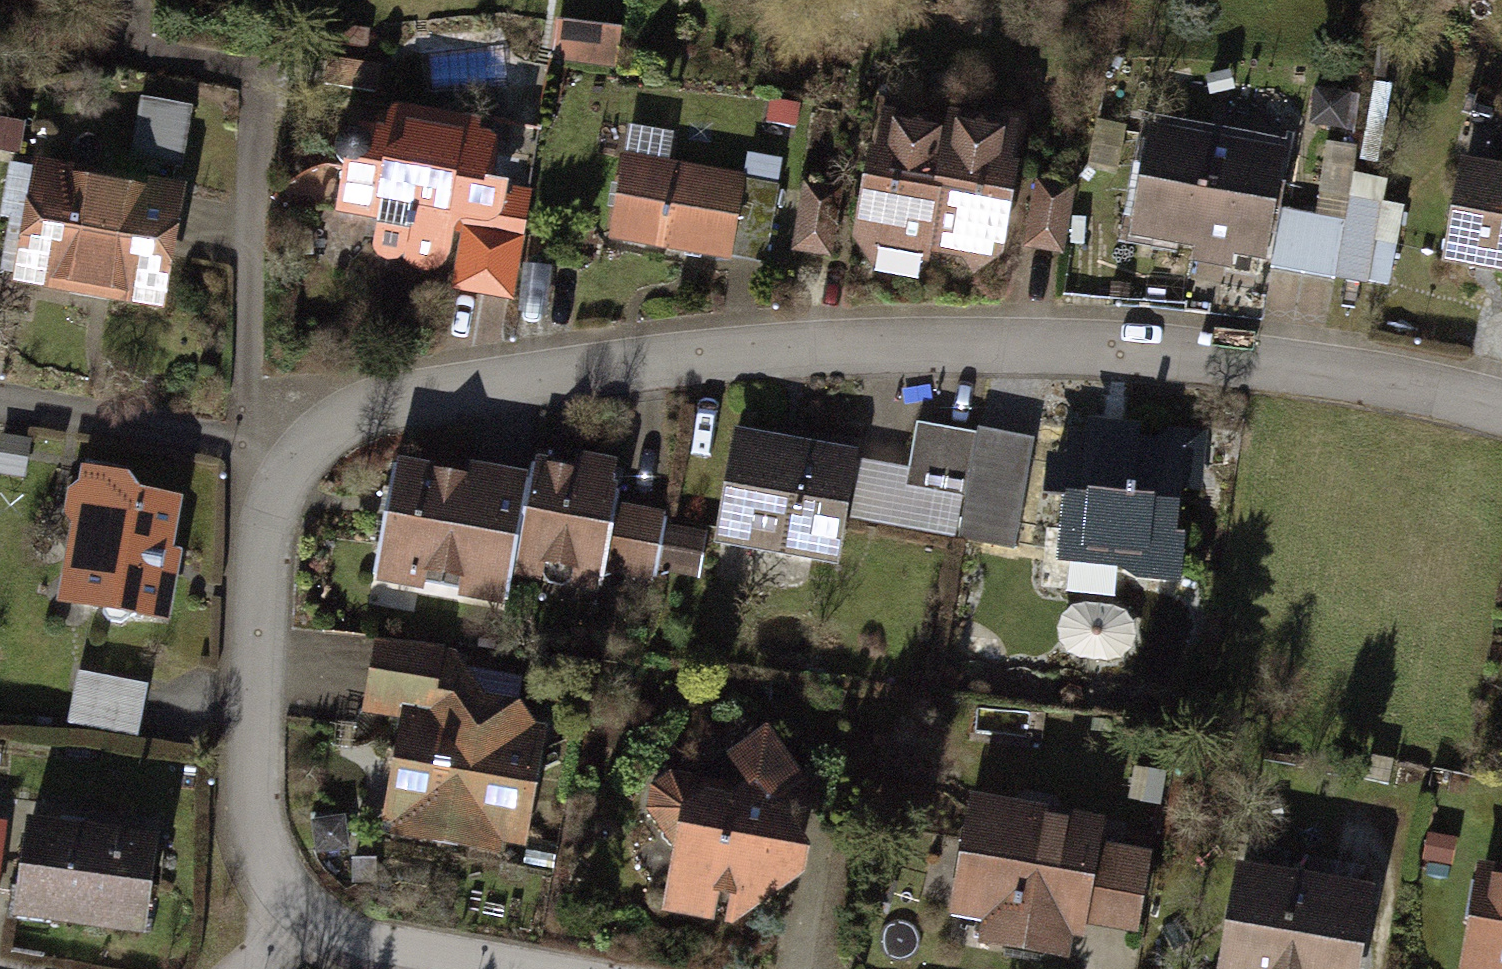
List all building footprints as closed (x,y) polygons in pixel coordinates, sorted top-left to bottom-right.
[(621,64),(624,30),(562,25),(559,59),(621,64)] [(134,159),(187,171),(200,110),(147,98),(134,159)] [(489,122),(347,100),(329,215),(371,221),(365,263),(447,275),(454,225),(507,233),(514,189),(479,184),(489,122)] [(1017,140),(869,121),(852,255),(1000,275),(1017,140)] [(1284,153),(1148,129),(1128,240),(1263,265),(1284,153)] [(749,174),(619,150),(603,235),(733,260),(749,174)] [(188,187),(24,159),(3,282),(167,310),(188,187)] [(1459,159),(1438,267),(1501,280),(1501,167),(1459,159)] [(1072,188),(1031,182),(1020,251),(1061,258),(1072,188)] [(802,250),(821,254),(831,196),(812,192),(802,250)] [(1345,225),(1285,215),(1275,272),(1335,283),(1345,225)] [(511,241),(459,234),(452,286),(504,293),(511,241)] [(1084,422),(1066,420),(1051,556),(1171,569),(1180,492),(1198,494),(1204,444),(1136,437),(1139,413),(1085,407),(1084,422)] [(906,474),(869,467),(860,523),(1019,550),(1037,443),(915,422),(906,474)] [(859,456),(736,432),(714,546),(837,569),(859,456)] [(535,484),(395,458),(371,584),(507,609),(511,586),(600,603),(603,583),(656,593),(672,512),(620,503),(628,463),(578,453),(574,474),(539,467),(535,484)] [(186,496),(77,480),(59,604),(167,620),(186,496)] [(668,571),(707,576),(713,529),(675,524),(668,571)] [(465,661),(366,647),(358,704),(398,709),(380,837),(522,857),(543,712),(460,700),(465,661)] [(74,728),(145,738),(153,684),(82,674),(74,728)] [(774,734),(679,787),(662,922),(781,937),(796,826),(820,812),(774,734)] [(1107,822),(964,796),(940,925),(979,932),(975,951),(1065,968),(1072,930),(1135,941),(1150,861),(1102,852),(1107,822)] [(149,833),(18,819),(8,923),(139,937),(149,833)] [(1234,870),(1217,968),(1363,968),(1375,893),(1234,870)] [(1479,885),(1462,968),(1501,968),(1501,889),(1479,885)]
